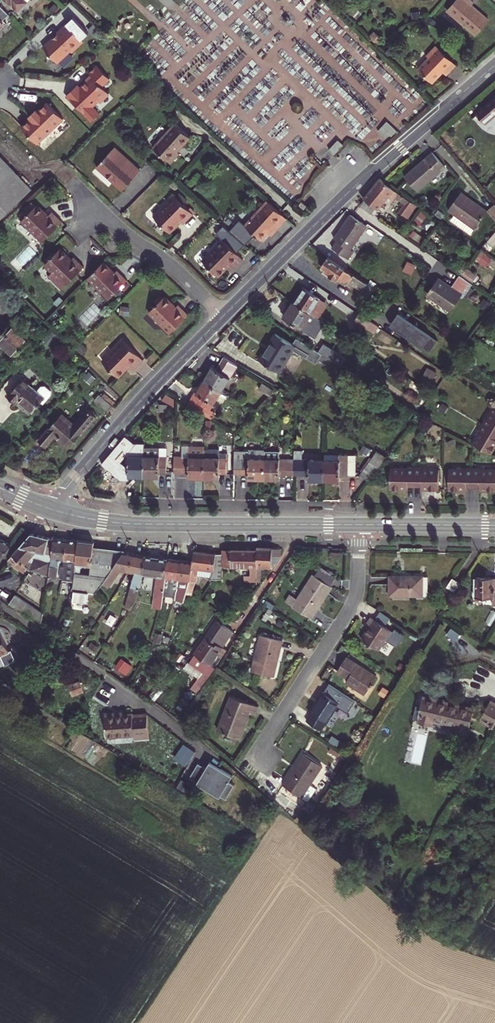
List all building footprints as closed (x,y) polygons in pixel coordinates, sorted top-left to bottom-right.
[(25,0),(5,0),(17,12),(18,11),(20,11),(22,10),(25,7),(26,6),(26,4),(27,3),(25,0)] [(488,21),(471,6),(474,3),(470,0),(456,0),(447,10),(476,35),(488,21)] [(0,5),(0,36),(1,29),(7,23),(3,20),(9,15),(0,5)] [(82,40),(67,24),(56,33),(58,35),(54,39),(52,39),(43,47),(57,63),(70,51),(73,51),(80,45),(78,43),(82,40)] [(418,69),(432,83),(443,72),(446,75),(456,65),(436,46),(427,56),(429,58),(418,69)] [(82,85),(80,88),(77,85),(66,96),(71,102),(72,101),(92,121),(99,114),(92,106),(98,100),(99,102),(108,93),(101,86),(109,78),(97,65),(88,73),(90,75),(84,81),(87,83),(84,85),(82,85)] [(478,113),(486,122),(494,114),(494,99),(478,113)] [(31,118),(21,128),(37,144),(63,119),(47,103),(38,112),(36,110),(29,116),(31,118)] [(387,121),(378,131),(385,138),(389,134),(391,136),(397,130),(387,121)] [(177,151),(190,137),(175,124),(153,148),(170,163),(179,153),(177,151)] [(338,140),(329,150),(334,154),(343,145),(338,140)] [(97,167),(122,190),(140,170),(115,147),(97,167)] [(432,152),(405,176),(418,191),(445,167),(432,152)] [(31,189),(0,157),(0,219),(31,189)] [(361,205),(373,215),(378,210),(385,201),(390,205),(396,198),(405,204),(399,212),(405,217),(414,204),(394,190),(380,178),(364,198),(366,200),(361,205)] [(461,192),(448,210),(455,215),(462,220),(459,225),(471,234),(474,228),(475,229),(487,211),(461,192)] [(153,216),(169,232),(180,221),(183,224),(193,214),(174,195),(153,216)] [(267,201),(245,226),(261,240),(268,233),(273,226),(277,230),(287,219),(267,201)] [(26,216),(21,221),(42,242),(62,222),(52,212),(48,216),(37,205),(36,206),(32,202),(25,209),(29,213),(26,216)] [(298,206),(303,210),(307,206),(302,202),(298,206)] [(399,212),(396,216),(404,222),(407,218),(405,217),(399,212)] [(351,215),(334,239),(337,241),(332,248),(348,260),(354,252),(350,250),(367,226),(351,215)] [(455,215),(451,220),(459,225),(462,220),(455,215)] [(273,226),(268,233),(271,236),(277,230),(273,226)] [(223,239),(202,260),(217,276),(229,265),(233,269),(243,259),(223,239)] [(71,260),(60,249),(44,264),(52,272),(48,276),(62,289),(84,267),(74,257),(71,260)] [(477,258),(488,265),(493,258),(481,251),(477,258)] [(327,257),(322,266),(325,268),(323,271),(337,280),(339,278),(348,284),(349,282),(360,289),(359,291),(359,295),(367,300),(375,289),(327,257)] [(103,262),(88,278),(109,299),(127,280),(117,270),(114,273),(103,262)] [(431,273),(437,276),(443,266),(436,263),(431,273)] [(473,284),(460,275),(451,287),(439,279),(428,295),(450,311),(460,295),(464,297),(464,296),(471,287),(473,284)] [(464,296),(468,299),(474,290),(471,287),(464,296)] [(294,303),(318,319),(323,312),(315,307),(320,299),(304,288),(294,303)] [(164,297),(149,312),(170,333),(188,315),(178,305),(175,308),(164,297)] [(315,307),(323,312),(328,304),(320,299),(315,307)] [(89,324),(101,307),(93,301),(81,318),(89,324)] [(294,303),(284,318),(308,334),(318,319),(294,303)] [(430,350),(439,338),(401,312),(393,324),(430,350)] [(354,320),(374,333),(379,327),(359,313),(354,320)] [(16,355),(28,342),(10,325),(0,335),(0,341),(16,355)] [(259,360),(279,372),(294,349),(316,364),(322,354),(297,338),(293,344),(275,334),(259,360)] [(123,340),(102,361),(118,377),(129,366),(133,370),(143,360),(123,340)] [(332,351),(328,357),(339,365),(343,358),(332,351)] [(222,391),(238,366),(224,357),(216,369),(212,367),(204,380),(222,391)] [(23,379),(8,397),(15,403),(18,400),(32,412),(41,402),(43,404),(51,395),(51,391),(45,386),(41,386),(37,391),(23,379)] [(222,391),(204,380),(197,392),(195,391),(187,405),(205,416),(211,419),(215,413),(211,410),(222,391)] [(259,389),(270,395),(273,390),(262,383),(259,389)] [(405,396),(414,401),(418,394),(409,389),(405,396)] [(100,395),(95,401),(107,411),(112,405),(100,395)] [(494,406),(488,419),(486,417),(482,424),(494,431),(494,406)] [(55,435),(69,447),(96,416),(88,409),(74,425),(61,414),(39,441),(45,446),(55,435)] [(494,439),(494,431),(482,424),(478,430),(480,431),(473,444),(490,454),(494,446),(494,439)] [(174,456),(174,473),(189,473),(188,478),(204,478),(204,449),(204,447),(189,447),(189,457),(182,457),(174,456)] [(204,449),(204,478),(219,479),(219,474),(227,474),(227,454),(219,453),(219,450),(204,449)] [(249,479),(264,479),(264,458),(264,450),(249,449),(249,451),(242,451),(242,474),(249,474),(249,479)] [(294,459),(294,475),(309,475),(309,480),(324,481),(324,459),(302,459),(302,451),(295,451),(294,459)] [(378,451),(360,476),(369,481),(386,457),(378,451)] [(129,472),(128,477),(144,477),(144,456),(122,455),(121,472),(129,472)] [(324,459),(324,481),(339,481),(339,476),(346,477),(346,475),(347,455),(339,455),(339,460),(324,459)] [(347,455),(346,475),(355,475),(356,455),(347,455)] [(144,456),(144,477),(159,477),(159,472),(166,473),(167,456),(144,456)] [(264,458),(264,479),(279,480),(279,475),(294,475),(294,459),(264,458)] [(390,468),(390,489),(408,489),(408,485),(414,485),(415,467),(407,467),(407,469),(390,468)] [(415,467),(414,485),(421,485),(421,489),(439,489),(439,469),(422,469),(422,467),(415,467)] [(449,469),(449,489),(466,489),(466,486),(473,486),(473,467),(466,467),(466,469),(449,469)] [(473,486),(480,486),(480,490),(494,490),(494,470),(481,469),(481,467),(473,467),(473,486)] [(31,533),(8,560),(23,573),(27,568),(33,571),(35,574),(38,573),(41,574),(42,577),(46,575),(49,577),(51,563),(50,563),(52,554),(54,538),(49,538),(31,533)] [(11,545),(0,538),(0,558),(11,545)] [(65,560),(67,539),(54,538),(52,554),(51,563),(49,577),(49,578),(56,579),(58,559),(65,560)] [(76,563),(79,540),(67,539),(65,560),(64,568),(65,568),(64,576),(68,576),(69,568),(76,569),(76,563)] [(75,574),(90,576),(93,548),(94,542),(79,540),(76,563),(76,569),(75,574)] [(124,552),(93,548),(90,576),(75,574),(73,586),(72,590),(73,590),(72,601),(87,603),(88,592),(96,593),(102,583),(106,578),(124,552)] [(257,548),(257,550),(257,576),(257,581),(260,581),(261,567),(272,567),(272,565),(274,566),(280,555),(280,548),(257,548)] [(257,576),(257,550),(222,550),(222,553),(216,553),(213,573),(212,578),(211,579),(222,579),(222,567),(250,567),(250,576),(257,576)] [(213,573),(216,553),(194,551),(193,562),(190,581),(195,582),(197,582),(197,576),(212,578),(213,573)] [(102,583),(109,588),(121,571),(129,572),(130,572),(133,554),(124,552),(106,578),(102,583)] [(135,554),(133,554),(130,572),(135,573),(125,608),(128,609),(130,610),(136,601),(143,575),(145,556),(135,554)] [(167,559),(145,556),(143,575),(157,576),(154,599),(162,600),(163,595),(165,578),(167,559)] [(175,597),(180,560),(168,559),(167,559),(165,578),(163,595),(175,597)] [(190,581),(193,562),(180,560),(175,597),(175,599),(183,602),(186,593),(190,581)] [(297,599),(293,606),(312,618),(316,611),(315,611),(322,599),(324,600),(332,587),(313,574),(297,599)] [(390,576),(390,595),(422,596),(422,576),(390,576)] [(475,577),(475,598),(493,598),(493,605),(494,605),(494,578),(475,577)] [(447,587),(454,592),(460,583),(455,579),(452,578),(447,587)] [(190,581),(186,593),(191,595),(195,582),(190,581)] [(290,594),(285,601),(293,606),(297,599),(290,594)] [(15,595),(9,604),(41,625),(43,613),(15,595)] [(269,608),(262,619),(266,621),(272,611),(269,608)] [(385,626),(390,618),(381,611),(375,620),(385,626)] [(368,629),(361,639),(378,650),(385,640),(387,641),(393,632),(385,626),(375,620),(371,617),(365,627),(368,629)] [(222,647),(232,631),(217,621),(205,639),(215,646),(217,644),(222,647)] [(13,658),(0,631),(0,655),(3,663),(13,658)] [(251,671),(274,677),(277,661),(276,661),(279,648),(281,648),(282,640),(260,635),(251,671)] [(221,658),(227,650),(222,647),(217,644),(215,646),(205,639),(192,658),(189,662),(203,671),(197,679),(203,684),(215,667),(210,664),(217,655),(221,658)] [(346,658),(337,671),(348,679),(346,682),(365,695),(376,677),(346,658)] [(73,694),(84,692),(82,680),(70,683),(73,694)] [(310,714),(306,721),(321,730),(339,703),(323,692),(309,714),(310,714)] [(426,695),(425,698),(472,709),(472,706),(426,695)] [(217,730),(239,739),(249,713),(255,715),(258,706),(231,696),(217,730)] [(425,698),(419,722),(431,725),(432,720),(456,725),(455,730),(466,733),(472,709),(425,698)] [(494,725),(494,702),(491,699),(489,704),(485,710),(480,720),(493,728),(494,725)] [(141,739),(149,738),(147,714),(133,715),(132,714),(105,716),(107,737),(133,735),(141,734),(141,739)] [(187,766),(195,752),(184,745),(176,759),(187,766)] [(322,766),(303,754),(294,767),(296,768),(288,779),(287,778),(282,785),(287,788),(282,794),(296,803),(300,797),(301,797),(307,801),(316,789),(310,785),(322,766)] [(217,775),(221,769),(210,762),(206,768),(217,775)] [(198,764),(190,778),(226,800),(234,786),(229,782),(233,776),(221,769),(217,775),(206,768),(198,764)] [(310,785),(316,789),(328,770),(322,766),(310,785)] [(302,812),(308,817),(315,806),(309,802),(302,812)] [(306,817),(301,813),(294,820),(299,825),(306,817)]
